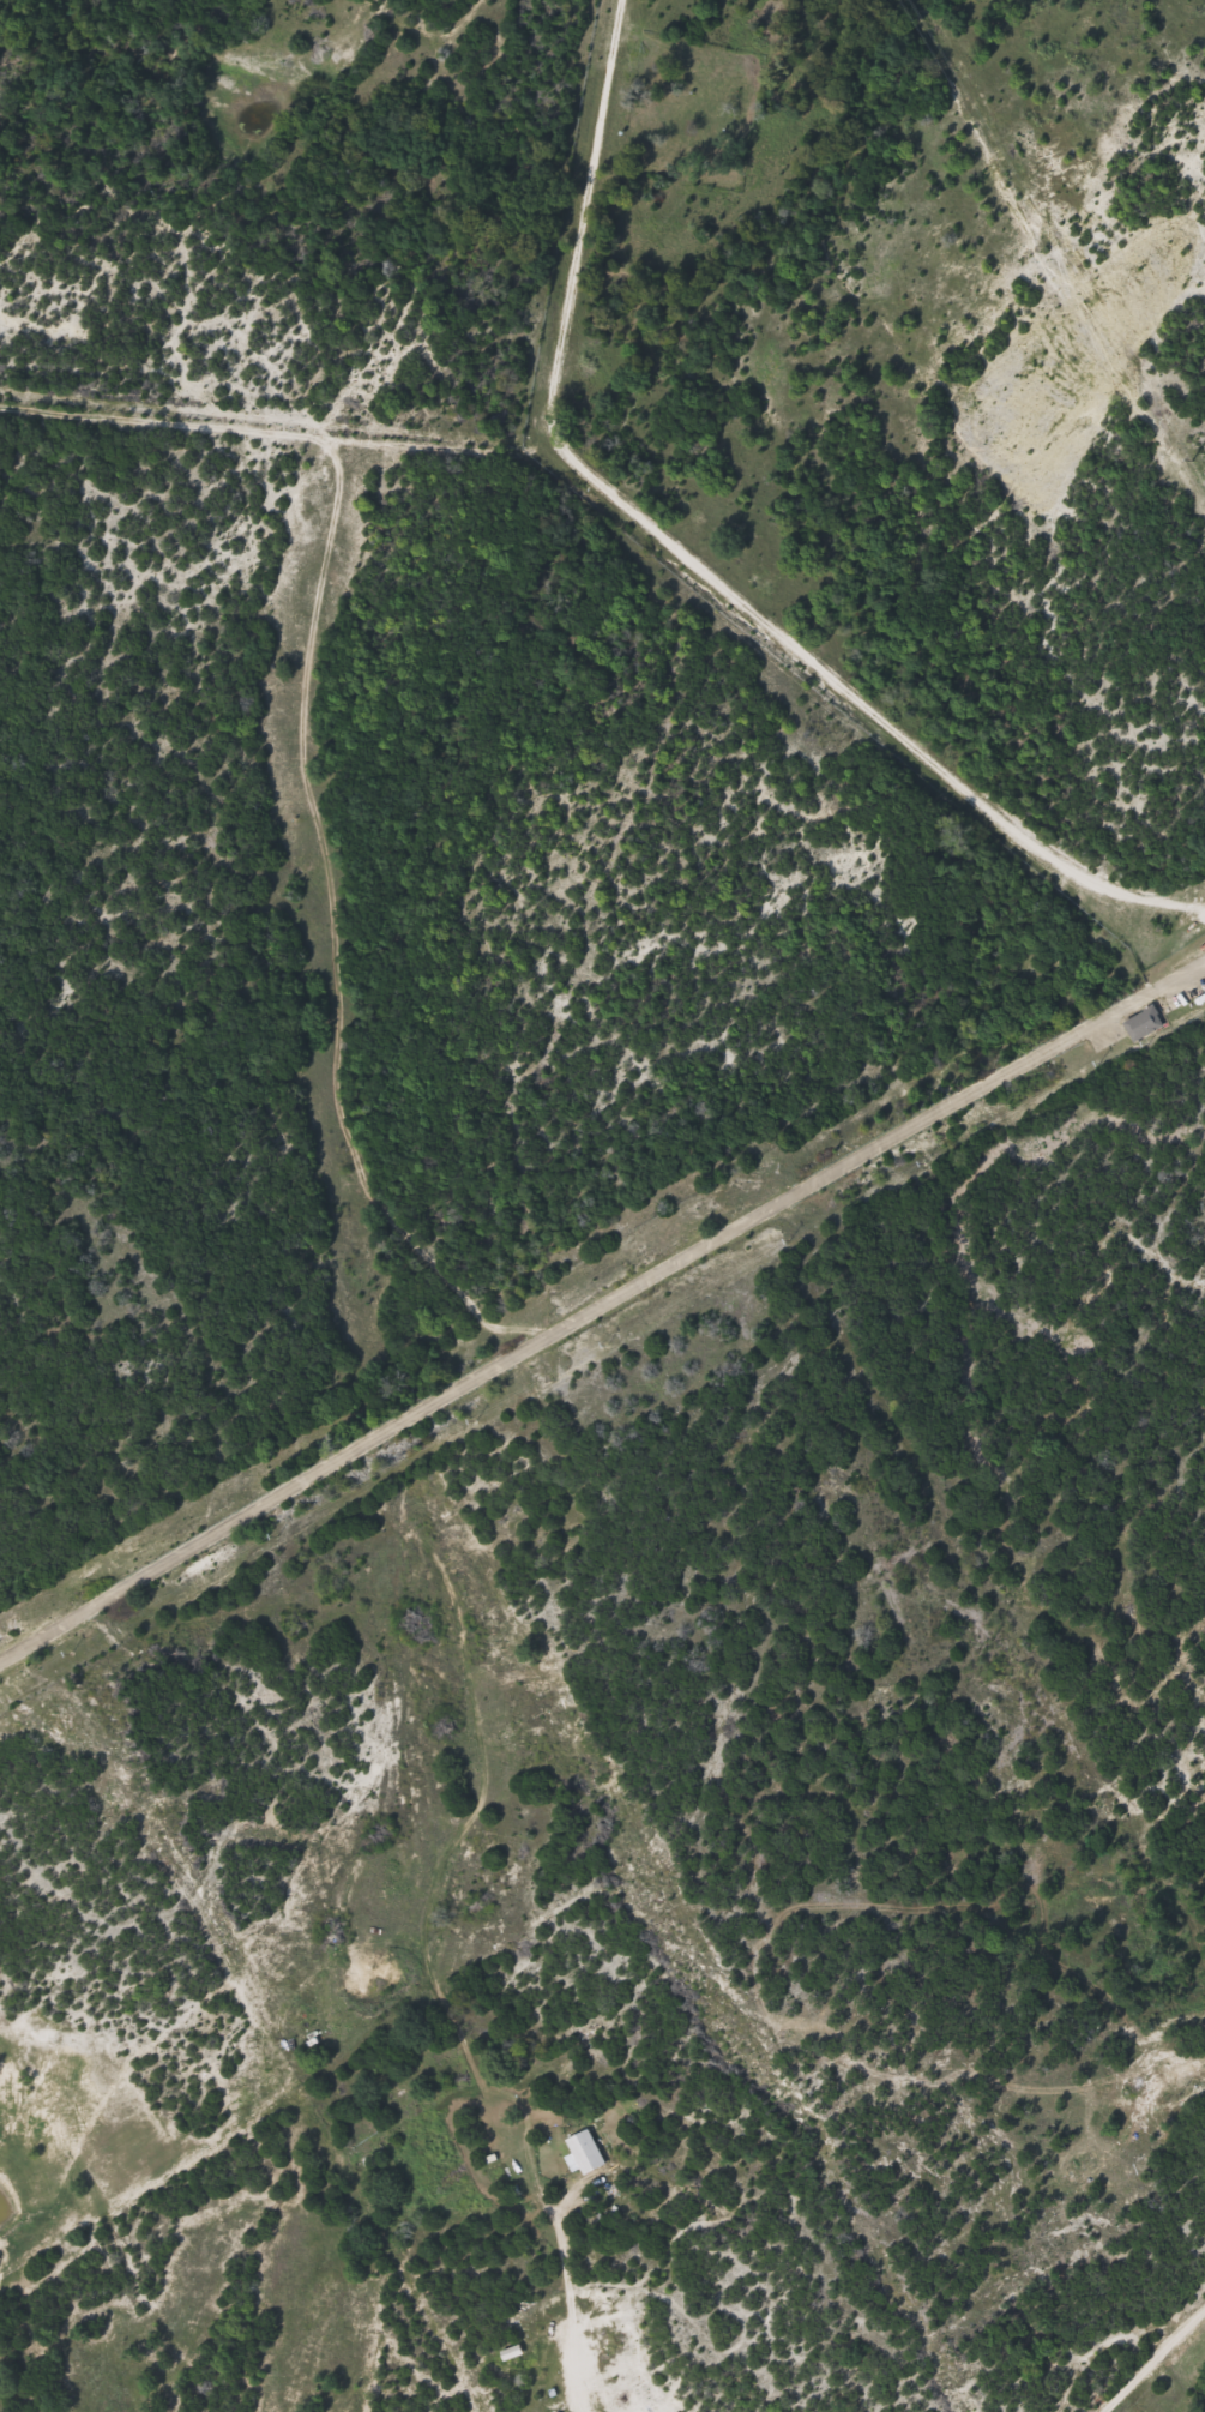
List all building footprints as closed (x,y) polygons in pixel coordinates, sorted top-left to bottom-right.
[(1125,1016),(1134,1037),(1165,1024),(1157,1003),(1125,1016)] [(585,2173),(607,2162),(589,2126),(568,2137),(585,2173)]
